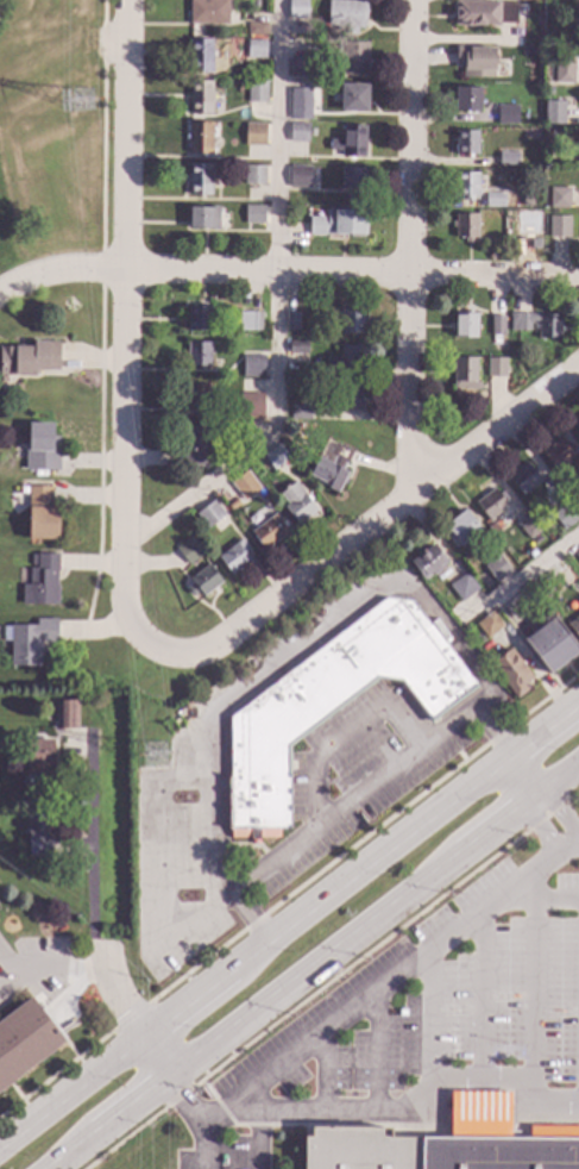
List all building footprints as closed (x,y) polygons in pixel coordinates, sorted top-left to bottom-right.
[(189,24),(189,0),(227,0),(227,24),(189,24)] [(289,18),(289,0),(307,0),(307,18),(289,18)] [(366,1),(365,29),(357,27),(355,33),(335,33),(335,25),(328,25),(328,0),(366,1)] [(501,4),(516,4),(516,24),(499,24),(499,26),(454,26),(454,1),(501,1),(501,4)] [(266,36),(247,36),(247,23),(265,23),(266,36)] [(213,71),(189,71),(189,38),(213,38),(213,71)] [(265,40),(265,58),(247,58),(247,40),(265,40)] [(367,76),(342,75),(342,42),(367,42),(367,76)] [(492,77),(462,76),(462,65),(455,64),(455,45),(493,46),(492,77)] [(309,76),(289,76),(289,56),(309,56),(309,76)] [(574,60),(574,83),(554,83),(555,60),(574,60)] [(213,95),(221,95),(221,108),(213,108),(213,113),(189,113),(189,80),(214,81),(213,95)] [(266,81),(265,102),(247,102),(247,81),(266,81)] [(369,85),(367,111),(364,111),(340,111),(341,83),(369,85)] [(310,119),(290,119),(290,87),(294,87),(310,88),(310,119)] [(480,112),(454,111),(454,87),(480,87),(480,112)] [(565,123),(545,123),(545,101),(565,101),(565,123)] [(517,124),(497,124),(497,106),(502,106),(517,106),(517,124)] [(212,154),(188,154),(188,121),(209,121),(212,123),(212,154)] [(265,123),(265,145),(245,145),(245,123),(265,123)] [(308,123),(308,142),(289,142),(290,123),(308,123)] [(365,124),(364,157),(341,157),(341,150),(329,150),(331,138),(341,139),(342,123),(365,124)] [(478,155),(455,155),(455,131),(478,131),(478,155)] [(517,165),(498,165),(498,152),(517,152),(517,165)] [(212,195),(188,195),(189,163),(212,163),(212,195)] [(265,165),(264,185),(244,185),(244,165),(265,165)] [(310,187),(289,187),(290,165),(310,165),(310,187)] [(342,167),(365,168),(365,189),(341,188),(342,167)] [(478,196),(472,196),(472,200),(465,200),(465,196),(455,196),(455,171),(478,173),(478,196)] [(569,207),(549,207),(549,187),(569,187),(569,207)] [(504,206),(485,207),(485,194),(504,194),(504,206)] [(533,205),(523,205),(523,195),(533,195),(533,205)] [(213,207),(212,229),(189,227),(189,206),(213,207)] [(264,224),(245,224),(245,206),(264,206),(264,224)] [(366,211),(366,235),(346,233),(346,236),(309,235),(309,217),(327,217),(327,210),(366,211)] [(478,238),(472,238),(472,243),(465,243),(465,238),(455,238),(455,227),(452,227),(452,221),(454,221),(454,213),(478,214),(478,238)] [(533,215),(533,233),(520,233),(521,215),(533,215)] [(568,237),(548,237),(549,215),(569,215),(568,237)] [(210,330),(188,330),(188,305),(210,305),(210,330)] [(363,335),(341,333),(341,310),(364,310),(363,335)] [(262,331),(239,331),(239,312),(262,312),(262,331)] [(298,330),(284,330),(285,313),(294,313),(298,313),(298,330)] [(476,338),(454,338),(454,313),(477,313),(476,338)] [(561,315),(561,326),(565,327),(565,332),(560,332),(559,340),(537,339),(539,324),(530,324),(530,331),(509,330),(510,313),(561,315)] [(504,336),(491,336),(491,315),(503,315),(504,315),(504,336)] [(34,376),(0,375),(0,346),(33,348),(33,340),(59,340),(59,370),(34,369),(34,376)] [(307,354),(289,354),(289,340),(307,340),(307,354)] [(210,365),(187,365),(188,342),(210,343),(210,365)] [(363,369),(344,369),(344,375),(327,375),(327,357),(340,357),(341,345),(363,345),(363,369)] [(264,376),(243,376),(243,355),(264,355),(264,376)] [(476,382),(478,382),(478,389),(453,389),(453,358),(477,358),(476,382)] [(505,377),(487,376),(487,358),(505,358),(505,377)] [(209,407),(187,407),(188,383),(210,385),(209,407)] [(363,411),(340,411),(340,387),(363,387),(363,411)] [(263,418),(239,418),(240,393),(263,393),(263,418)] [(309,419),(290,419),(290,405),(309,405),(309,419)] [(253,433),(243,440),(233,440),(233,421),(253,421),(253,433)] [(52,435),(59,435),(59,470),(25,470),(25,444),(29,444),(29,423),(52,423),(52,435)] [(209,449),(207,449),(207,456),(204,456),(204,467),(184,467),(184,449),(185,449),(185,433),(188,433),(188,426),(210,426),(209,449)] [(574,455),(555,470),(541,452),(561,437),(574,455)] [(290,457),(273,469),(264,456),(279,444),(290,457)] [(352,451),(347,462),(344,460),(339,469),(348,474),(338,494),(320,486),(321,482),(308,476),(317,456),(328,462),(338,444),(352,451)] [(541,480),(521,495),(508,477),(527,463),(541,480)] [(258,486),(247,493),(237,479),(247,470),(258,486)] [(316,511),(297,524),(284,506),(287,505),(278,493),(295,481),(316,511)] [(564,495),(552,504),(541,490),(553,481),(564,495)] [(52,487),(51,506),(58,507),(58,539),(27,538),(29,486),(52,487)] [(502,498),(504,495),(508,500),(505,502),(508,506),(489,521),(474,502),(479,499),(479,498),(493,488),(502,498)] [(239,504),(231,511),(226,505),(235,498),(239,504)] [(225,514),(208,529),(195,513),(213,499),(225,514)] [(578,517),(578,515),(568,502),(552,516),(565,530),(578,517)] [(482,529),(477,532),(479,535),(474,538),(472,533),(454,548),(448,539),(452,537),(443,526),(466,508),(482,529)] [(287,530),(282,533),(284,536),(264,550),(251,531),(275,513),(287,530)] [(540,531),(529,538),(517,524),(528,515),(540,531)] [(203,552),(188,564),(175,548),(190,536),(203,552)] [(248,549),(244,552),(254,565),(241,575),(237,570),(231,575),(218,557),(241,538),(248,549)] [(447,563),(440,568),(442,571),(434,576),(432,574),(424,580),(410,561),(417,555),(416,552),(423,548),(424,550),(434,544),(447,563)] [(511,570),(495,583),(483,567),(490,561),(485,554),(493,546),(511,570)] [(58,570),(57,570),(57,605),(21,604),(23,584),(30,584),(30,568),(38,568),(38,565),(31,565),(31,555),(38,555),(38,554),(58,554),(58,570)] [(222,582),(203,596),(200,590),(194,595),(187,587),(193,582),(190,579),(208,564),(222,582)] [(478,588),(460,602),(448,586),(466,573),(478,588)] [(548,584),(541,589),(535,581),(541,576),(548,584)] [(231,838),(231,829),(228,829),(228,775),(229,775),(229,715),(385,596),(410,600),(478,686),(479,688),(447,712),(433,723),(430,721),(418,706),(402,683),(399,681),(399,680),(389,680),(378,677),(366,687),(359,693),(351,699),(341,706),(307,733),(301,737),(289,746),(290,751),(290,752),(290,762),(290,773),(289,776),(289,789),(289,826),(279,826),(279,829),(279,837),(259,837),(259,839),(259,843),(254,843),(251,843),(251,837),(231,838)] [(492,611),(503,626),(486,639),(476,624),(492,611)] [(554,615),(578,648),(578,651),(549,674),(522,639),(554,615)] [(567,624),(578,615),(578,639),(567,624)] [(57,640),(42,640),(42,652),(40,652),(39,665),(10,665),(11,625),(36,625),(36,618),(57,618),(57,640)] [(534,677),(523,684),(527,689),(515,699),(489,664),(510,648),(534,677)] [(77,727),(56,729),(55,700),(76,700),(77,727)] [(52,775),(25,775),(25,738),(54,738),(52,775)] [(51,856),(29,856),(29,832),(27,832),(27,812),(51,812),(51,856)] [(64,1040),(0,1090),(0,1020),(31,996),(64,1040)] [(529,1125),(578,1126),(578,1168),(303,1168),(303,1137),(311,1137),(311,1126),(390,1127),(390,1138),(449,1138),(449,1090),(509,1092),(509,1138),(529,1138),(529,1125)]
